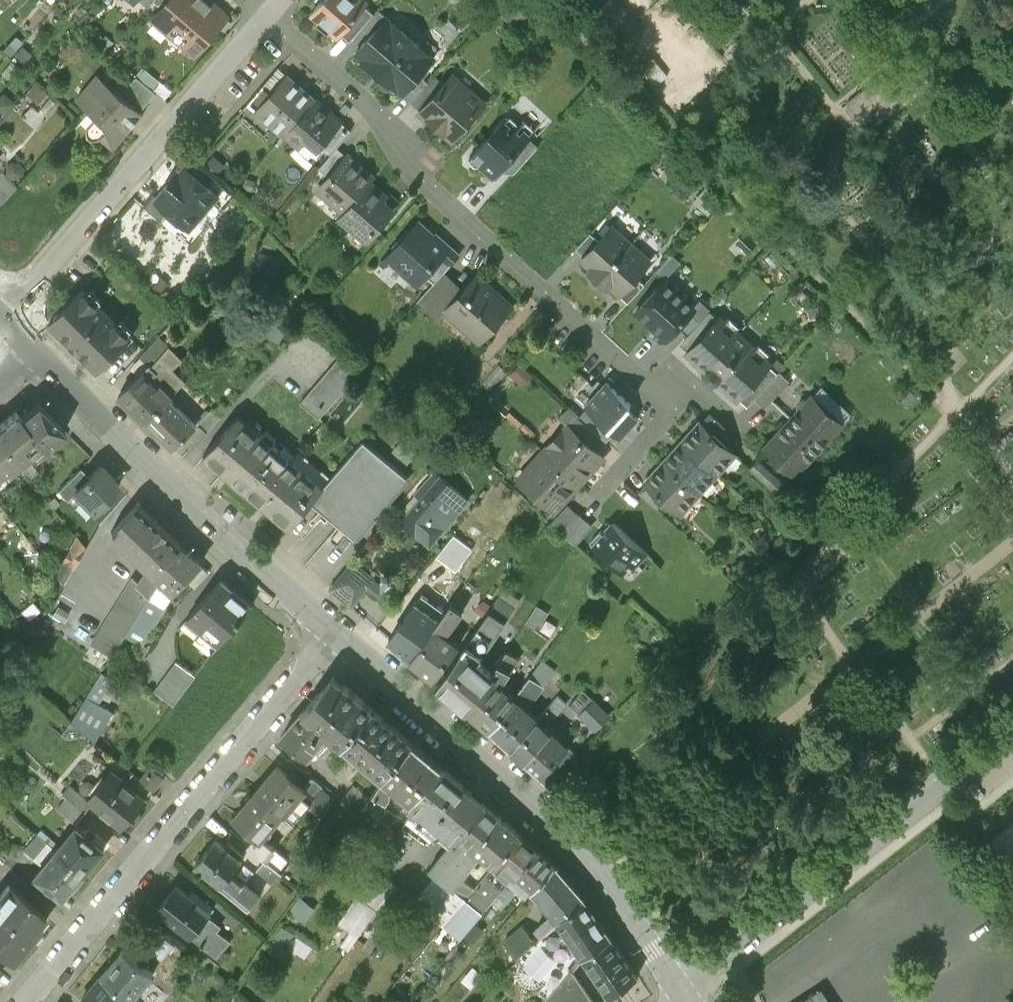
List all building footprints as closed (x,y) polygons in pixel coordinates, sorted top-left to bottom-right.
[(163,8),(170,0),(154,0),(163,8)] [(194,54),(227,16),(215,6),(210,6),(205,2),(207,0),(170,0),(163,8),(156,15),(170,26),(169,32),(194,54)] [(341,33),(365,6),(369,1),(367,0),(322,0),(310,14),(337,37),(341,33)] [(374,14),(365,6),(341,33),(350,41),(362,27),(374,14)] [(362,27),(371,35),(387,17),(378,9),(374,14),(362,27)] [(420,75),(434,59),(387,17),(371,35),(355,53),(388,81),(388,87),(394,92),(400,92),(402,94),(420,75)] [(2,49),(9,55),(22,42),(14,35),(2,49)] [(28,52),(20,46),(12,55),(20,62),(28,52)] [(668,75),(653,58),(641,68),(655,86),(668,75)] [(7,77),(17,66),(9,59),(0,70),(0,72),(7,77)] [(144,66),(136,76),(152,90),(160,80),(144,66)] [(144,113),(141,111),(121,93),(98,73),(76,98),(97,116),(87,127),(87,134),(92,138),(99,138),(101,136),(114,148),(144,113)] [(900,94),(884,73),(844,104),(860,125),(900,94)] [(453,74),(444,84),(420,110),(419,112),(452,140),(466,124),(470,124),(474,119),(474,115),(484,103),(453,74)] [(402,94),(412,103),(429,83),(420,75),(402,94)] [(156,93),(152,90),(136,76),(121,93),(141,111),(156,93)] [(284,135),(285,134),(315,99),(288,76),(271,94),(257,111),(284,135)] [(435,76),(429,83),(412,103),(420,110),(444,84),(435,76)] [(35,81),(24,92),(38,104),(48,92),(35,81)] [(248,104),(257,111),(271,94),(262,87),(248,104)] [(40,108),(48,115),(58,104),(50,97),(40,108)] [(314,144),(321,144),(340,122),(315,99),(285,134),(298,146),(303,141),(309,140),(314,144)] [(506,117),(470,156),(471,162),(474,166),(480,166),(493,178),(505,165),(529,138),(534,133),(521,122),(516,127),(506,117)] [(351,131),(340,122),(321,144),(331,154),(337,147),(351,131)] [(538,146),(529,138),(505,165),(514,173),(538,146)] [(319,168),(329,177),(347,156),(337,147),(331,154),(319,168)] [(179,164),(185,169),(186,168),(207,187),(215,178),(188,154),(179,164)] [(654,167),(666,180),(680,168),(667,155),(654,167)] [(373,178),(347,156),(329,177),(318,189),(345,212),(370,183),(373,178)] [(186,168),(185,169),(177,179),(174,177),(164,188),(167,191),(158,201),(157,202),(169,212),(187,228),(216,195),(207,187),(186,168)] [(0,204),(17,188),(0,170),(0,204)] [(693,201),(707,214),(724,196),(710,182),(693,201)] [(385,196),(370,183),(345,212),(339,217),(366,240),(399,203),(388,193),(385,196)] [(157,202),(158,201),(152,195),(143,205),(161,221),(169,212),(157,202)] [(400,243),(381,264),(385,267),(391,261),(417,284),(425,275),(433,283),(442,274),(458,256),(419,221),(407,234),(405,234),(399,240),(400,243)] [(595,275),(599,279),(631,243),(612,226),(599,240),(585,256),(582,259),(597,273),(595,275)] [(736,241),(748,252),(758,241),(745,230),(736,241)] [(576,248),(585,256),(599,240),(591,232),(576,248)] [(650,260),(631,243),(599,279),(603,282),(605,280),(620,293),(635,276),(650,260)] [(281,256),(259,251),(255,268),(277,273),(281,256)] [(672,253),(655,271),(664,280),(666,278),(681,261),(672,253)] [(459,290),(442,274),(433,283),(417,301),(437,319),(446,310),(464,289),(459,290)] [(477,275),(464,289),(446,310),(476,338),(479,336),(484,336),(487,332),(487,327),(509,303),(477,275)] [(645,284),(635,276),(620,293),(619,294),(628,302),(645,284)] [(664,280),(635,311),(666,339),(679,325),(696,306),(694,304),(666,278),(664,280)] [(109,359),(131,338),(83,289),(61,311),(56,311),(56,315),(49,322),(98,371),(105,364),(109,364),(109,359)] [(701,297),(694,304),(696,306),(679,325),(688,333),(710,309),(712,307),(701,297)] [(720,318),(710,309),(688,333),(684,337),(694,346),(720,318)] [(768,362),(720,318),(694,346),(689,352),(707,369),(705,372),(705,377),(708,380),(712,382),(716,381),(719,379),(737,396),(742,390),(768,362)] [(286,329),(272,322),(265,336),(279,343),(286,329)] [(150,364),(151,365),(170,345),(159,336),(140,357),(149,365),(150,364)] [(147,420),(169,397),(186,381),(173,368),(183,358),(170,345),(151,365),(150,364),(149,365),(120,394),(147,420)] [(300,402),(319,418),(367,361),(349,345),(300,402)] [(533,374),(519,362),(509,373),(523,385),(533,374)] [(778,371),(768,362),(742,390),(753,399),(754,397),(778,371)] [(507,371),(497,363),(482,381),(492,389),(507,371)] [(778,370),(778,371),(754,397),(765,406),(789,380),(778,370)] [(620,437),(637,418),(626,408),(631,403),(606,381),(585,405),(588,407),(614,432),(620,437)] [(906,385),(896,396),(907,406),(917,395),(906,385)] [(764,448),(794,475),(850,414),(820,386),(808,399),(803,399),(798,404),(798,410),(764,448)] [(196,425),(169,397),(147,420),(173,448),(196,425)] [(18,416),(14,411),(0,422),(0,441),(17,463),(41,444),(43,447),(65,430),(36,401),(18,416)] [(558,416),(567,424),(590,444),(598,434),(579,416),(568,405),(558,416)] [(614,432),(588,407),(579,416),(598,434),(606,441),(614,432)] [(220,417),(211,409),(199,422),(199,425),(206,432),(220,417)] [(709,413),(701,422),(718,438),(726,429),(709,413)] [(238,414),(203,455),(289,528),(307,508),(311,502),(324,488),(323,487),(238,414)] [(691,433),(683,442),(717,473),(735,454),(718,438),(701,422),(700,421),(690,432),(691,433)] [(567,424),(544,450),(579,482),(603,456),(590,444),(567,424)] [(415,450),(401,438),(391,450),(405,462),(415,450)] [(364,440),(323,487),(324,488),(311,502),(354,539),(407,477),(364,440)] [(17,463),(0,441),(0,472),(3,470),(6,474),(18,464),(17,463)] [(698,494),(717,473),(683,442),(674,452),(673,451),(663,461),(664,463),(698,494)] [(555,509),(579,482),(544,450),(519,477),(555,509)] [(784,482),(758,458),(750,467),(777,491),(784,482)] [(680,513),(698,494),(664,463),(656,472),(655,471),(645,481),(646,483),(664,499),(680,513)] [(119,485),(99,465),(88,476),(73,490),(75,492),(93,510),(119,485)] [(67,500),(75,492),(73,490),(88,476),(80,467),(57,490),(67,500)] [(466,499),(440,476),(402,520),(415,532),(416,532),(430,544),(444,528),(442,527),(451,516),(452,515),(466,499)] [(656,508),(664,499),(646,483),(638,491),(656,508)] [(148,569),(153,573),(180,545),(137,503),(110,532),(148,569)] [(592,525),(569,505),(552,524),(574,544),(592,525)] [(600,530),(590,542),(608,558),(605,561),(614,569),(616,566),(622,571),(630,563),(633,566),(645,552),(613,522),(603,533),(600,530)] [(472,549),(453,535),(436,556),(456,571),(472,549)] [(76,537),(55,574),(64,584),(85,548),(76,537)] [(201,564),(180,545),(153,573),(173,592),(201,564)] [(352,562),(331,589),(351,605),(365,588),(373,580),(352,562)] [(148,569),(139,582),(138,584),(151,596),(127,633),(141,642),(173,592),(153,573),(148,569)] [(57,595),(64,584),(55,574),(46,581),(57,595)] [(396,574),(381,575),(381,581),(379,584),(373,580),(365,588),(381,602),(396,584),(396,574)] [(111,658),(127,633),(151,596),(138,584),(139,582),(133,578),(91,645),(111,658)] [(252,607),(220,580),(187,618),(219,645),(252,607)] [(504,588),(500,594),(477,628),(438,685),(466,709),(493,679),(495,677),(477,662),(520,599),(504,588)] [(471,624),(477,628),(500,594),(490,588),(484,597),(480,595),(470,609),(478,614),(471,624)] [(445,613),(420,595),(388,641),(406,656),(410,660),(445,613)] [(39,610),(31,600),(19,610),(27,620),(39,610)] [(410,660),(433,681),(459,646),(445,636),(463,612),(451,604),(445,613),(410,660)] [(548,611),(537,604),(524,623),(533,628),(537,623),(540,625),(548,611)] [(68,611),(57,605),(51,615),(62,621),(68,611)] [(494,669),(495,677),(493,679),(500,686),(518,658),(506,651),(494,669)] [(542,661),(513,698),(516,700),(526,709),(555,671),(542,661)] [(173,706),(195,677),(176,663),(154,692),(173,706)] [(120,684),(102,672),(71,721),(96,741),(113,713),(97,703),(101,695),(110,701),(120,684)] [(500,686),(493,679),(466,709),(489,731),(516,700),(513,698),(500,686)] [(327,735),(341,747),(373,710),(344,686),(328,704),(317,695),(282,737),(307,759),(327,735)] [(583,690),(570,706),(579,714),(580,713),(595,729),(609,715),(583,690)] [(557,695),(537,719),(546,727),(567,703),(557,695)] [(526,709),(516,700),(489,731),(510,749),(537,719),(526,709)] [(413,745),(373,710),(341,747),(354,759),(359,753),(386,777),(413,745)] [(546,727),(537,719),(510,749),(551,786),(579,757),(568,747),(568,746),(546,727)] [(441,769),(413,745),(386,777),(373,793),(385,802),(388,799),(389,792),(393,788),(408,802),(406,804),(409,806),(441,769)] [(140,779),(153,790),(164,777),(151,765),(140,779)] [(277,769),(256,794),(281,816),(295,799),(298,801),(304,793),(304,792),(277,769)] [(409,806),(452,842),(483,804),(441,769),(409,806)] [(112,770),(89,797),(87,799),(93,804),(123,829),(146,801),(126,785),(127,783),(112,770)] [(304,792),(304,793),(298,801),(295,799),(281,816),(292,825),(310,804),(323,815),(335,800),(313,782),(304,792)] [(63,795),(67,798),(85,813),(93,804),(87,799),(89,797),(73,783),(63,795)] [(263,838),(281,816),(256,794),(234,819),(255,838),(263,838)] [(78,821),(85,813),(67,798),(58,807),(74,821),(78,821)] [(520,835),(483,804),(452,842),(429,871),(435,876),(454,890),(479,855),(494,867),(520,835)] [(993,840),(1012,866),(1012,825),(993,840)] [(52,840),(49,843),(85,874),(107,850),(79,826),(60,847),(52,840)] [(22,850),(32,858),(47,841),(37,833),(22,850)] [(474,925),(490,906),(537,850),(520,835),(494,867),(444,928),(460,941),(462,938),(474,925)] [(290,860),(263,838),(255,838),(247,847),(265,861),(280,873),(290,860)] [(217,840),(196,865),(235,898),(244,888),(243,887),(231,877),(244,863),(240,860),(244,856),(228,842),(225,846),(217,840)] [(64,898),(85,874),(49,843),(46,847),(54,854),(36,874),(46,883),(43,886),(50,892),(53,888),(64,898)] [(527,900),(533,892),(555,865),(537,850),(490,906),(500,916),(514,899),(509,894),(513,889),(527,900)] [(435,876),(415,902),(420,908),(419,909),(444,928),(494,867),(479,855),(454,890),(435,876)] [(283,876),(280,873),(265,861),(257,871),(275,886),(283,876)] [(551,915),(557,922),(584,899),(555,865),(533,892),(551,915)] [(348,951),(381,903),(400,920),(415,902),(377,867),(338,924),(350,931),(340,946),(348,951)] [(0,892),(0,951),(11,960),(48,915),(8,882),(0,892)] [(244,888),(235,898),(250,910),(261,897),(246,884),(243,887),(244,888)] [(213,914),(197,901),(200,898),(191,890),(188,894),(178,885),(157,910),(192,939),(210,918),(213,914)] [(314,909),(299,898),(289,912),(304,923),(314,909)] [(557,922),(583,959),(611,938),(584,899),(557,922)] [(534,930),(540,936),(557,922),(551,915),(534,930)] [(221,927),(210,918),(192,939),(217,961),(232,943),(217,931),(221,927)] [(537,992),(547,1001),(572,972),(583,959),(557,922),(540,936),(535,940),(515,957),(521,964),(544,984),(537,992)] [(474,925),(462,938),(472,946),(483,934),(474,925)] [(515,957),(535,940),(524,927),(504,943),(515,957)] [(637,978),(611,938),(583,959),(608,997),(637,978)] [(135,956),(125,948),(103,974),(132,999),(154,973),(146,966),(150,961),(139,952),(135,956)] [(203,964),(214,972),(219,966),(208,957),(203,964)] [(483,977),(472,968),(460,981),(471,991),(483,977)] [(572,972),(547,1001),(548,1001),(592,1001),(572,972)] [(103,974),(80,1001),(134,1001),(135,1001),(132,999),(103,974)] [(398,1001),(404,1001),(407,998),(398,990),(392,996),(398,1001)] [(817,990),(800,1001),(825,1001),(817,990)]
